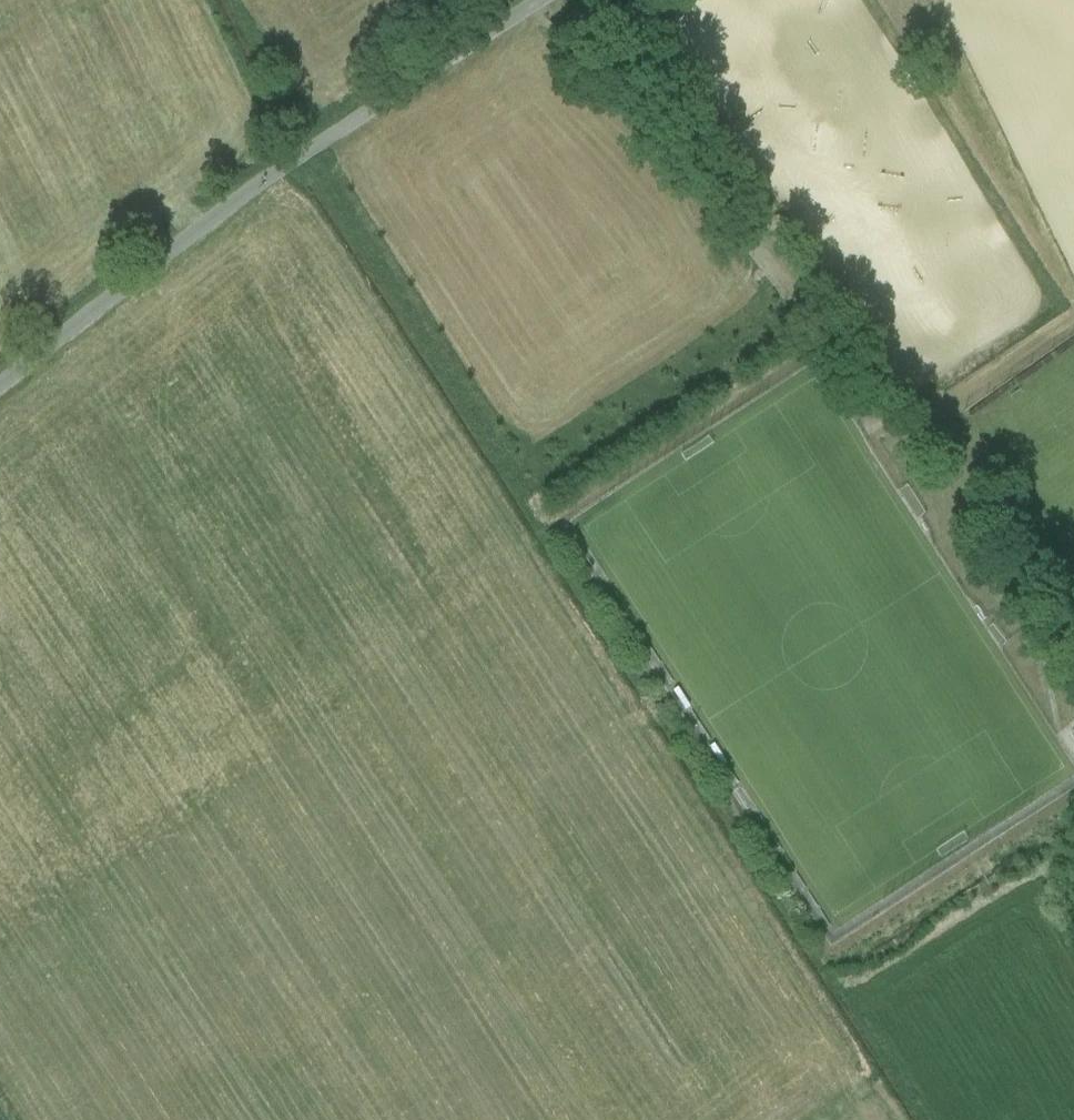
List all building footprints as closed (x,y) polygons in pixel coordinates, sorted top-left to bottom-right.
[(978,0),(962,0),(976,16),(985,7),(978,0)] [(1063,44),(1073,62),(1073,38),(1063,44)]
